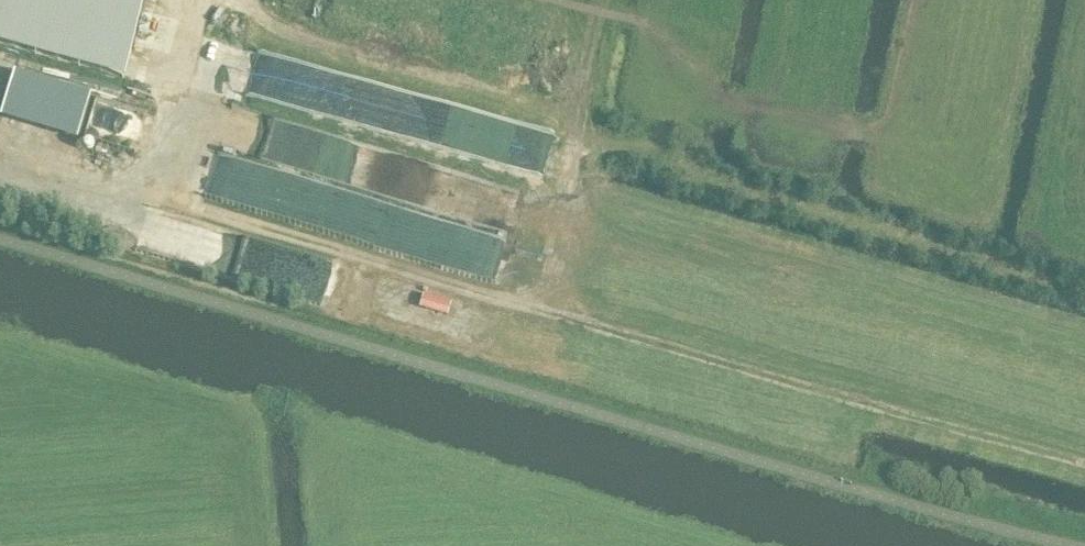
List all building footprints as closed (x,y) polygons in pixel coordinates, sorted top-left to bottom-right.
[(124,82),(147,0),(0,0),(0,48),(124,82)] [(91,106),(13,81),(0,124),(79,149),(91,106)]
